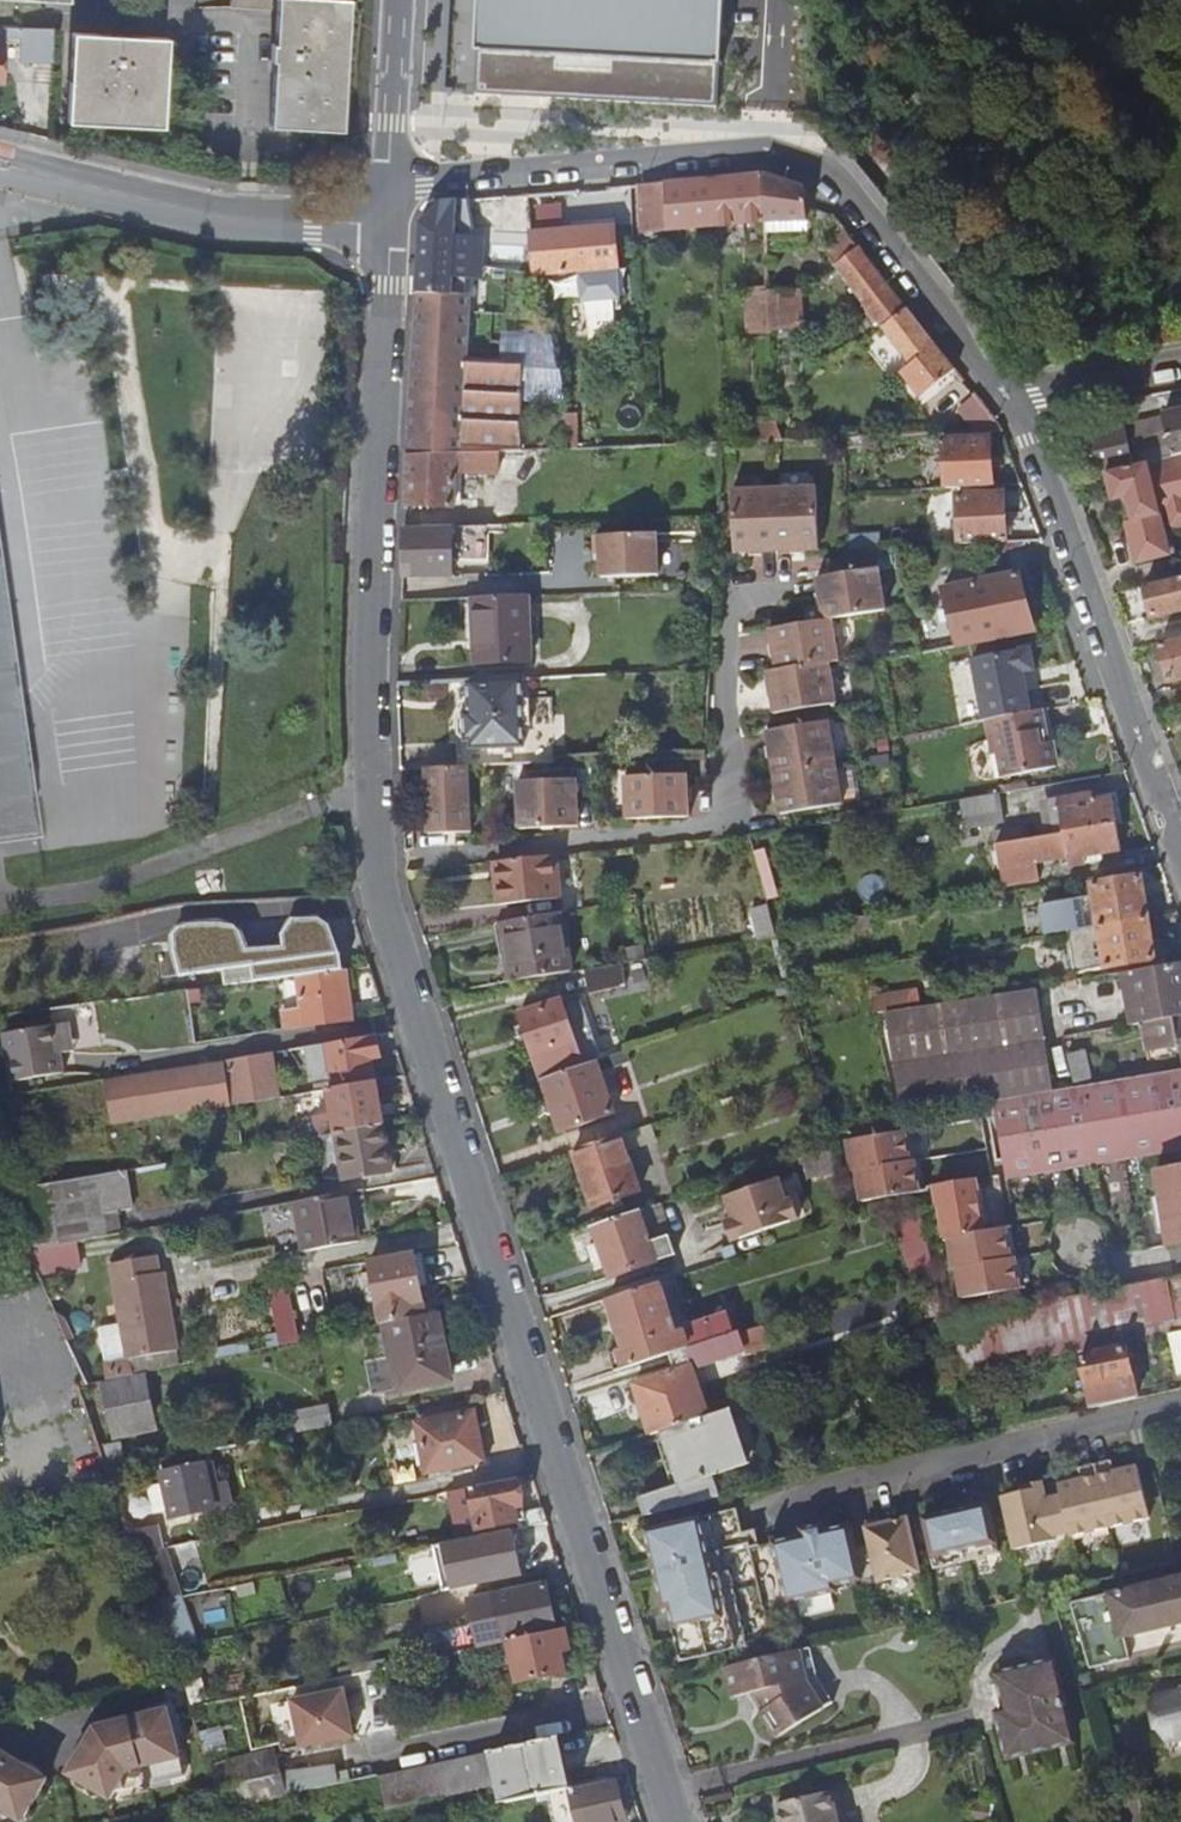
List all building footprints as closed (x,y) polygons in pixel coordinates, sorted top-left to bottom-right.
[(234,9),(275,12),(276,0),(234,0),(234,9)] [(275,12),(279,12),(277,45),(274,45),(273,63),(276,63),(273,127),(319,130),(343,131),(352,1),(332,0),(276,0),(275,12)] [(475,51),(479,52),(477,91),(556,96),(717,106),(719,62),(725,62),(728,0),(478,0),(475,51)] [(53,62),(54,29),(40,29),(21,28),(21,61),(53,62)] [(74,33),(69,122),(163,127),(167,69),(169,39),(74,33)] [(716,228),(766,224),(763,176),(715,180),(716,228)] [(763,176),(766,224),(809,223),(807,189),(763,176)] [(645,234),(716,228),(715,180),(642,187),(645,234)] [(524,452),(524,375),(468,387),(473,284),(475,240),(471,202),(441,204),(421,226),(410,457),(456,455),(516,452),(524,452)] [(533,234),(537,276),(620,270),(616,228),(533,234)] [(884,329),(910,310),(850,235),(829,252),(841,267),(837,269),(884,329)] [(475,240),(473,284),(484,284),(486,240),(475,240)] [(769,299),(780,298),(778,265),(775,265),(774,244),(766,244),(769,289),(769,299)] [(771,331),(769,299),(769,289),(750,290),(752,332),(771,331)] [(794,297),(780,298),(769,299),(771,331),(795,329),(794,297)] [(958,371),(910,310),(884,329),(908,360),(904,364),(908,369),(903,373),(922,398),(958,371)] [(541,451),(570,449),(566,398),(559,367),(524,375),(524,452),(541,451)] [(980,393),(962,403),(974,423),(991,413),(980,393)] [(569,398),(566,398),(570,449),(581,449),(580,423),(570,423),(569,398)] [(1175,458),(1180,457),(1180,414),(1165,418),(1175,458)] [(1143,466),(1175,458),(1165,418),(1132,426),(1143,466)] [(783,440),(776,423),(754,424),(755,441),(783,440)] [(1108,474),(1136,468),(1125,428),(1086,437),(1096,477),(1108,474)] [(949,488),(994,485),(992,438),(947,440),(949,488)] [(524,452),(516,452),(516,460),(541,458),(541,451),(524,452)] [(455,507),(456,455),(410,457),(408,506),(455,507)] [(1108,474),(1116,503),(1130,499),(1137,522),(1130,524),(1140,565),(1179,555),(1172,531),(1180,529),(1180,457),(1175,458),(1143,466),(1136,468),(1108,474)] [(736,552),(751,551),(764,551),(793,549),(804,548),(819,547),(817,486),(733,489),(736,552)] [(962,544),(1008,542),(1005,493),(959,496),(962,544)] [(456,528),(455,561),(490,561),(490,526),(456,528)] [(455,578),(455,561),(456,528),(407,529),(405,579),(455,578)] [(598,530),(599,575),(664,573),(663,529),(598,530)] [(820,592),(822,605),(824,620),(776,628),(782,671),(772,672),(778,715),(839,706),(832,666),(842,664),(834,620),(888,611),(879,568),(818,578),(820,592)] [(961,646),(1041,629),(1020,573),(947,590),(961,646)] [(36,833),(0,578),(0,837),(36,833)] [(1180,613),(1180,580),(1146,588),(1154,619),(1180,613)] [(528,597),(474,599),(477,664),(532,662),(528,597)] [(1162,645),(1171,683),(1180,681),(1180,641),(1162,645)] [(1034,713),(1030,691),(1026,674),(1031,674),(1043,671),(1039,649),(975,661),(989,722),(993,721),(1034,713)] [(1026,674),(1030,691),(1034,690),(1031,674),(1026,674)] [(478,707),(472,707),(473,714),(467,715),(461,722),(461,737),(469,743),(475,743),(475,751),(528,748),(527,727),(535,726),(534,701),(526,701),(525,681),(477,683),(478,707)] [(1043,712),(1046,728),(1055,726),(1052,710),(1043,712)] [(1034,713),(993,721),(999,756),(1004,755),(1007,777),(1058,768),(1053,743),(1043,745),(1040,730),(1047,729),(1046,728),(1043,712),(1034,713)] [(779,786),(781,798),(784,814),(846,805),(832,721),(770,729),(772,745),(774,757),(779,786)] [(471,769),(429,771),(433,837),(474,834),(471,769)] [(690,776),(628,778),(629,822),(691,819),(690,776)] [(580,782),(520,785),(521,832),(580,829),(580,782)] [(1059,836),(1120,826),(1116,799),(1098,801),(1097,793),(1062,798),(1063,800),(1045,803),(1049,830),(1058,828),(1059,836)] [(1003,794),(965,800),(970,830),(1008,823),(1003,794)] [(1124,852),(1120,826),(1059,836),(1031,841),(1000,846),(1008,889),(1044,883),(1041,865),(1072,860),(1073,868),(1107,861),(1106,855),(1124,852)] [(1000,846),(1031,841),(1028,827),(998,832),(1000,846)] [(754,837),(759,857),(768,855),(763,834),(754,836),(754,837)] [(556,860),(496,867),(502,909),(561,901),(556,860)] [(1077,931),(1152,918),(1144,876),(1095,885),(1097,897),(1071,902),(1077,931)] [(782,883),(767,886),(774,912),(779,933),(795,931),(782,883)] [(1070,932),(1077,931),(1071,902),(1045,907),(1050,936),(1070,932)] [(770,935),(779,933),(774,912),(766,912),(770,935)] [(514,985),(573,974),(562,916),(503,926),(514,985)] [(170,955),(177,977),(221,971),(224,990),(345,974),(340,954),(329,925),(319,917),(292,919),(281,933),(280,944),(249,945),(242,931),(234,925),(220,920),(185,924),(177,928),(170,934),(170,955)] [(874,917),(855,920),(859,936),(878,932),(874,917)] [(1077,931),(1070,932),(1079,975),(1159,960),(1152,918),(1077,931)] [(625,965),(588,971),(592,994),(629,988),(625,965)] [(1180,1019),(1180,965),(1151,970),(1157,1004),(1152,1005),(1155,1023),(1180,1019)] [(353,1022),(346,974),(345,974),(300,980),(305,1014),(299,1015),(301,1031),(353,1022)] [(998,1104),(1058,1094),(1040,991),(888,1015),(905,1119),(998,1104)] [(878,1014),(902,1011),(899,996),(875,1000),(877,1014),(878,1014)] [(578,1046),(595,1040),(581,998),(564,1003),(578,1046)] [(545,1083),(604,1063),(597,1040),(595,1040),(578,1046),(564,1003),(523,1017),(545,1083)] [(56,1029),(62,1058),(69,1057),(64,1028),(56,1029)] [(66,1077),(62,1058),(56,1029),(5,1037),(15,1086),(66,1077)] [(330,1093),(377,1084),(373,1060),(383,1059),(379,1038),(320,1047),(325,1079),(333,1079),(333,1085),(327,1085),(328,1093),(330,1093)] [(604,1063),(545,1083),(563,1136),(617,1117),(602,1075),(636,1063),(632,1052),(604,1063)] [(293,1099),(285,1054),(227,1063),(235,1109),(241,1109),(293,1099)] [(224,1065),(112,1086),(114,1124),(145,1122),(231,1107),(224,1065)] [(998,1104),(1010,1179),(1180,1150),(1180,1073),(1082,1089),(1058,1094),(998,1104)] [(337,1135),(385,1126),(377,1084),(330,1093),(336,1125),(292,1133),(294,1144),(337,1135)] [(385,1126),(337,1135),(345,1178),(393,1170),(385,1126)] [(657,1126),(576,1154),(596,1210),(643,1194),(629,1155),(663,1142),(657,1126)] [(916,1163),(920,1162),(915,1132),(908,1134),(913,1164),(916,1163)] [(866,1203),(922,1193),(916,1163),(913,1164),(908,1134),(851,1143),(857,1175),(860,1173),(866,1203)] [(815,1170),(839,1163),(835,1150),(812,1156),(815,1170)] [(916,1163),(922,1193),(929,1192),(923,1162),(920,1162),(916,1163)] [(839,1163),(815,1170),(818,1180),(841,1174),(839,1163)] [(1160,1172),(1174,1249),(1180,1248),(1180,1168),(1160,1172)] [(127,1212),(120,1176),(59,1187),(62,1202),(104,1196),(108,1215),(127,1212)] [(736,1223),(728,1225),(735,1245),(803,1221),(796,1201),(790,1203),(782,1181),(728,1200),(733,1214),(736,1223)] [(988,1234),(987,1227),(980,1187),(980,1181),(938,1186),(941,1208),(943,1208),(949,1244),(953,1242),(958,1273),(961,1272),(967,1304),(1024,1294),(1016,1261),(1013,1262),(1007,1230),(988,1234)] [(980,1187),(987,1227),(993,1225),(987,1186),(980,1187)] [(5,1197),(30,1254),(70,1246),(66,1224),(62,1202),(59,1187),(5,1197)] [(308,1255),(364,1245),(363,1242),(364,1242),(355,1195),(299,1205),(308,1255)] [(613,1282),(661,1265),(655,1247),(674,1240),(676,1239),(664,1206),(595,1230),(613,1282)] [(902,1237),(911,1279),(926,1274),(936,1270),(923,1213),(897,1217),(898,1223),(885,1227),(888,1241),(902,1237)] [(725,1217),(728,1225),(736,1223),(733,1214),(725,1217)] [(108,1215),(66,1224),(70,1246),(77,1245),(113,1239),(108,1215)] [(1016,1261),(1024,1294),(1031,1292),(1023,1260),(1021,1260),(1015,1228),(1007,1230),(1013,1262),(1016,1261)] [(661,1265),(680,1258),(674,1240),(655,1247),(661,1265)] [(81,1270),(77,1245),(70,1246),(30,1254),(40,1277),(81,1270)] [(371,1265),(383,1327),(390,1325),(417,1320),(414,1308),(426,1305),(416,1256),(371,1265)] [(129,1362),(179,1354),(166,1276),(161,1277),(158,1258),(111,1267),(127,1362),(129,1362)] [(926,1274),(911,1279),(913,1288),(929,1283),(926,1274)] [(663,1285),(669,1306),(684,1302),(678,1280),(663,1285)] [(1171,1282),(1180,1333),(1180,1335),(1180,1280),(1171,1282)] [(996,1370),(1180,1333),(1171,1282),(986,1318),(989,1334),(996,1370)] [(281,1328),(299,1325),(292,1283),(273,1286),(281,1328)] [(678,1333),(669,1306),(663,1285),(612,1302),(628,1351),(648,1345),(654,1363),(673,1356),(734,1337),(728,1318),(678,1333)] [(924,1298),(928,1320),(942,1317),(938,1295),(924,1298)] [(417,1320),(429,1318),(426,1305),(414,1308),(417,1320)] [(429,1318),(417,1320),(390,1325),(395,1356),(377,1360),(370,1361),(375,1388),(383,1394),(454,1380),(442,1314),(429,1318)] [(952,1342),(989,1334),(986,1318),(949,1326),(951,1340),(952,1342)] [(372,1329),(377,1360),(395,1356),(390,1325),(383,1327),(372,1329)] [(666,1433),(711,1419),(695,1369),(747,1352),(741,1334),(734,1337),(673,1356),(679,1372),(637,1386),(654,1437),(666,1433)] [(1096,1410),(1141,1400),(1129,1349),(1085,1359),(1096,1410)] [(132,1377),(182,1368),(179,1354),(129,1362),(132,1377)] [(146,1376),(103,1385),(114,1440),(157,1430),(146,1376)] [(298,1434),(336,1427),(332,1407),(294,1414),(298,1434)] [(731,1412),(711,1419),(666,1433),(683,1487),(643,1500),(648,1517),(723,1499),(716,1477),(749,1467),(731,1412)] [(476,1414),(419,1426),(429,1474),(486,1462),(476,1414)] [(349,1439),(333,1443),(337,1463),(352,1459),(349,1439)] [(106,1448),(112,1469),(127,1465),(122,1444),(106,1448)] [(201,1454),(162,1461),(165,1474),(204,1466),(201,1454)] [(1025,1492),(1011,1496),(1025,1550),(1055,1542),(1054,1539),(1064,1536),(1068,1535),(1069,1539),(1111,1529),(1149,1520),(1136,1469),(1114,1475),(1111,1463),(1077,1471),(1080,1482),(1056,1487),(1059,1497),(1044,1501),(1040,1483),(1024,1486),(1025,1492)] [(214,1466),(165,1475),(175,1520),(234,1508),(229,1485),(219,1488),(214,1466)] [(113,1485),(117,1496),(137,1491),(129,1468),(109,1471),(113,1485)] [(479,1533),(520,1524),(517,1511),(526,1509),(520,1481),(471,1490),(479,1533)] [(997,1503),(931,1519),(945,1568),(966,1563),(1009,1553),(997,1503)] [(529,1522),(528,1516),(526,1509),(517,1511),(520,1524),(529,1522)] [(546,1512),(528,1516),(529,1522),(531,1529),(550,1525),(546,1512)] [(741,1512),(650,1533),(672,1608),(678,1606),(695,1659),(786,1646),(781,1613),(854,1593),(852,1587),(860,1585),(877,1580),(878,1586),(923,1575),(936,1572),(921,1519),(896,1525),(894,1519),(878,1523),(884,1544),(869,1544),(861,1524),(834,1530),(833,1524),(812,1529),(813,1535),(769,1546),(765,1531),(752,1534),(741,1512)] [(130,1534),(138,1556),(161,1552),(162,1552),(157,1528),(130,1534)] [(526,1579),(515,1532),(436,1548),(447,1596),(526,1579)] [(171,1601),(176,1600),(161,1552),(138,1556),(154,1605),(171,1601)] [(1128,1641),(1180,1628),(1180,1581),(1111,1598),(1124,1642),(1128,1641)] [(511,1644),(557,1634),(548,1587),(495,1597),(505,1645),(511,1644)] [(1133,1662),(1128,1641),(1124,1642),(1111,1598),(1074,1607),(1093,1672),(1133,1662)] [(177,1624),(171,1601),(154,1605),(160,1619),(163,1627),(177,1624)] [(557,1634),(511,1644),(519,1684),(565,1674),(561,1653),(569,1651),(565,1633),(557,1634)] [(808,1685),(825,1712),(834,1706),(818,1682),(811,1650),(800,1652),(808,1685)] [(780,1740),(825,1712),(808,1685),(800,1652),(727,1670),(735,1700),(758,1695),(768,1711),(763,1714),(780,1740)] [(1015,1722),(1005,1724),(1013,1759),(1078,1744),(1060,1663),(1004,1677),(1012,1712),(1015,1722)] [(344,1692),(293,1703),(303,1751),(354,1740),(344,1692)] [(1164,1700),(1174,1743),(1180,1741),(1180,1696),(1164,1700)] [(140,1766),(145,1784),(184,1774),(167,1707),(94,1726),(66,1773),(109,1799),(114,1790),(123,1787),(121,1780),(127,1769),(140,1766)] [(1003,1714),(1005,1724),(1015,1722),(1012,1712),(1003,1714)] [(565,1793),(567,1793),(555,1741),(501,1752),(512,1804),(565,1793)] [(7,1814),(16,1820),(43,1776),(0,1751),(0,1816),(7,1814)] [(214,1777),(223,1802),(228,1813),(341,1788),(337,1771),(281,1783),(276,1764),(214,1777)] [(158,1792),(145,1784),(140,1766),(127,1769),(121,1780),(123,1787),(136,1798),(158,1792)] [(565,1793),(567,1798),(573,1797),(579,1821),(628,1821),(619,1781),(567,1793),(565,1793)] [(836,1795),(782,1807),(785,1821),(842,1821),(836,1795)] [(1137,1819),(1149,1816),(1145,1797),(1132,1800),(1137,1819)]
